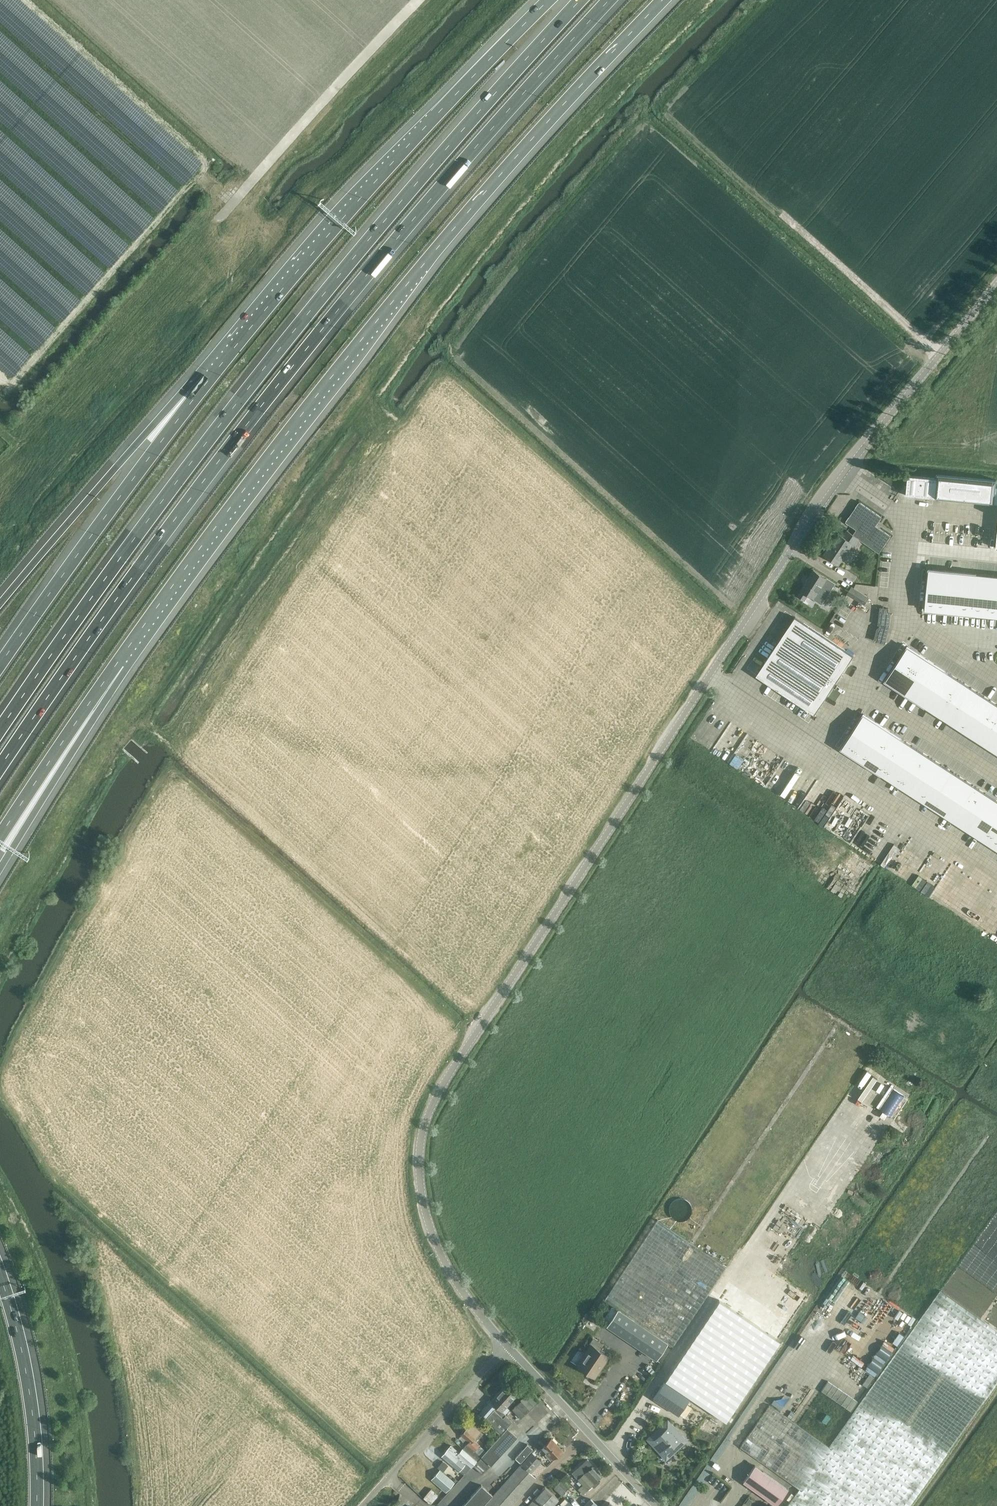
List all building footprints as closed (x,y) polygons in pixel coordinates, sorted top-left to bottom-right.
[(906,495),(996,504),(996,487),(996,481),(996,480),(938,474),(937,476),(935,476),(935,478),(908,475),(906,495)] [(860,502),(846,521),(857,529),(853,535),(861,540),(879,553),(891,535),(876,525),(882,517),(860,502)] [(857,546),(861,540),(847,531),(843,536),(840,534),(833,545),(831,544),(824,555),(839,564),(853,543),(857,546)] [(925,569),(923,589),(946,591),(948,571),(925,569)] [(835,583),(814,570),(798,595),(805,600),(809,594),(822,603),(835,583)] [(948,571),(946,591),(969,593),(971,573),(948,571)] [(971,573),(969,593),(987,594),(988,574),(971,573)] [(987,594),(996,595),(996,575),(988,574),(987,594)] [(852,586),(848,593),(865,604),(875,589),(863,587),(861,591),(852,586)] [(923,589),(921,609),(945,611),(946,591),(923,589)] [(946,591),(945,611),(968,613),(969,593),(946,591)] [(969,593),(968,613),(985,614),(987,594),(969,593)] [(985,614),(996,615),(996,609),(996,595),(987,594),(985,614)] [(880,607),(878,624),(881,624),(880,627),(878,628),(874,640),(885,643),(890,626),(891,613),(889,613),(889,608),(880,607)] [(796,617),(757,675),(815,714),(854,656),(796,617)] [(910,648),(899,665),(919,678),(930,661),(910,648)] [(930,661),(919,678),(939,691),(949,674),(930,661)] [(899,665),(888,682),(908,695),(919,678),(899,665)] [(949,674),(939,691),(953,700),(964,683),(949,674)] [(919,678),(908,695),(928,708),(939,691),(919,678)] [(964,683),(953,700),(963,706),(974,689),(964,683)] [(974,689),(963,706),(973,712),(984,696),(974,689)] [(939,691),(928,708),(942,717),(953,700),(939,691)] [(984,696),(973,712),(982,719),(993,702),(984,696)] [(953,700),(942,717),(952,723),(963,706),(953,700)] [(982,719),(992,725),(996,717),(996,704),(993,702),(982,719)] [(963,706),(952,723),(962,729),(973,712),(963,706)] [(973,712),(962,729),(972,736),(982,719),(973,712)] [(873,744),(884,727),(864,714),(853,731),(873,744)] [(982,719),(972,736),(981,742),(992,725),(982,719)] [(981,742),(991,748),(996,739),(996,728),(992,725),(981,742)] [(892,757),(904,739),(884,727),(873,744),(892,757)] [(862,761),(873,744),(853,731),(842,748),(862,761)] [(907,766),(918,749),(904,739),(892,757),(907,766)] [(881,774),(892,757),(873,744),(862,761),(881,774)] [(922,776),(933,758),(918,749),(907,766),(922,776)] [(896,783),(907,766),(892,757),(881,774),(896,783)] [(934,784),(945,766),(933,758),(922,776),(934,784)] [(910,793),(922,776),(907,766),(896,783),(910,793)] [(946,791),(957,774),(945,766),(934,784),(946,791)] [(956,798),(967,780),(957,774),(946,791),(956,798)] [(923,801),(934,784),(922,776),(910,793),(923,801)] [(965,804),(977,787),(967,780),(956,798),(965,804)] [(935,808),(946,791),(934,784),(923,801),(935,808)] [(980,813),(991,796),(977,787),(965,804),(980,813)] [(944,815),(956,798),(946,791),(935,808),(944,815)] [(996,818),(996,800),(991,796),(980,813),(994,823),(996,818)] [(954,821),(965,804),(956,798),(944,815),(954,821)] [(969,831),(980,813),(965,804),(954,821),(969,831)] [(983,840),(994,823),(980,813),(969,831),(983,840)] [(996,841),(996,824),(994,823),(983,840),(993,846),(996,841)] [(618,1309),(617,1310),(607,1327),(656,1359),(662,1363),(673,1347),(673,1346),(727,1267),(657,1220),(604,1300),(618,1309)] [(795,1422),(760,1398),(730,1439),(799,1489),(787,1505),(909,1505),(996,1383),(996,1331),(941,1291),(829,1447),(795,1422)] [(665,1381),(665,1382),(664,1382),(653,1398),(678,1415),(686,1403),(722,1428),(781,1343),(717,1299),(663,1379),(665,1381)] [(595,1378),(608,1356),(591,1345),(577,1367),(595,1378)] [(829,1379),(822,1390),(852,1410),(859,1400),(829,1379)] [(504,1386),(493,1398),(499,1403),(497,1406),(502,1411),(516,1396),(504,1386)] [(538,1401),(529,1391),(525,1395),(534,1405),(538,1401)] [(530,1408),(534,1405),(525,1395),(521,1399),(522,1400),(530,1408)] [(503,1418),(494,1410),(495,1409),(500,1414),(502,1411),(497,1406),(499,1403),(493,1398),(480,1413),(486,1419),(485,1420),(501,1435),(481,1457),(481,1456),(481,1457),(477,1461),(476,1462),(474,1464),(483,1473),(490,1465),(491,1466),(517,1437),(507,1428),(513,1422),(505,1415),(503,1418)] [(525,1413),(530,1408),(522,1400),(517,1404),(525,1413)] [(521,1417),(525,1413),(517,1404),(513,1409),(521,1417)] [(669,1420),(649,1439),(663,1454),(662,1454),(666,1459),(668,1459),(672,1455),(672,1454),(681,1445),(682,1446),(686,1442),(686,1439),(682,1435),(682,1436),(674,1428),(675,1427),(669,1420)] [(477,1461),(481,1457),(475,1452),(480,1446),(474,1440),(481,1432),(471,1424),(461,1435),(469,1442),(463,1449),(477,1461)] [(542,1447),(547,1452),(545,1455),(550,1461),(552,1458),(553,1459),(562,1450),(551,1438),(542,1447)] [(521,1462),(533,1448),(527,1443),(515,1457),(521,1462)] [(459,1471),(464,1464),(466,1463),(471,1468),(476,1462),(462,1449),(457,1455),(459,1457),(458,1459),(455,1455),(458,1451),(452,1446),(442,1456),(459,1471)] [(542,1462),(531,1452),(521,1464),(531,1473),(542,1462)] [(597,1481),(602,1476),(587,1460),(573,1473),(584,1485),(579,1489),(583,1494),(592,1486),(593,1487),(598,1483),(597,1481)] [(536,1479),(521,1466),(485,1505),(511,1505),(536,1479)] [(789,1490),(756,1467),(745,1483),(778,1505),(789,1490)] [(454,1481),(440,1469),(431,1478),(445,1490),(454,1481)] [(562,1496),(569,1488),(561,1481),(554,1489),(562,1496)] [(481,1485),(462,1505),(483,1505),(492,1495),(481,1485)] [(558,1499),(545,1487),(528,1505),(552,1505),(558,1499)]
